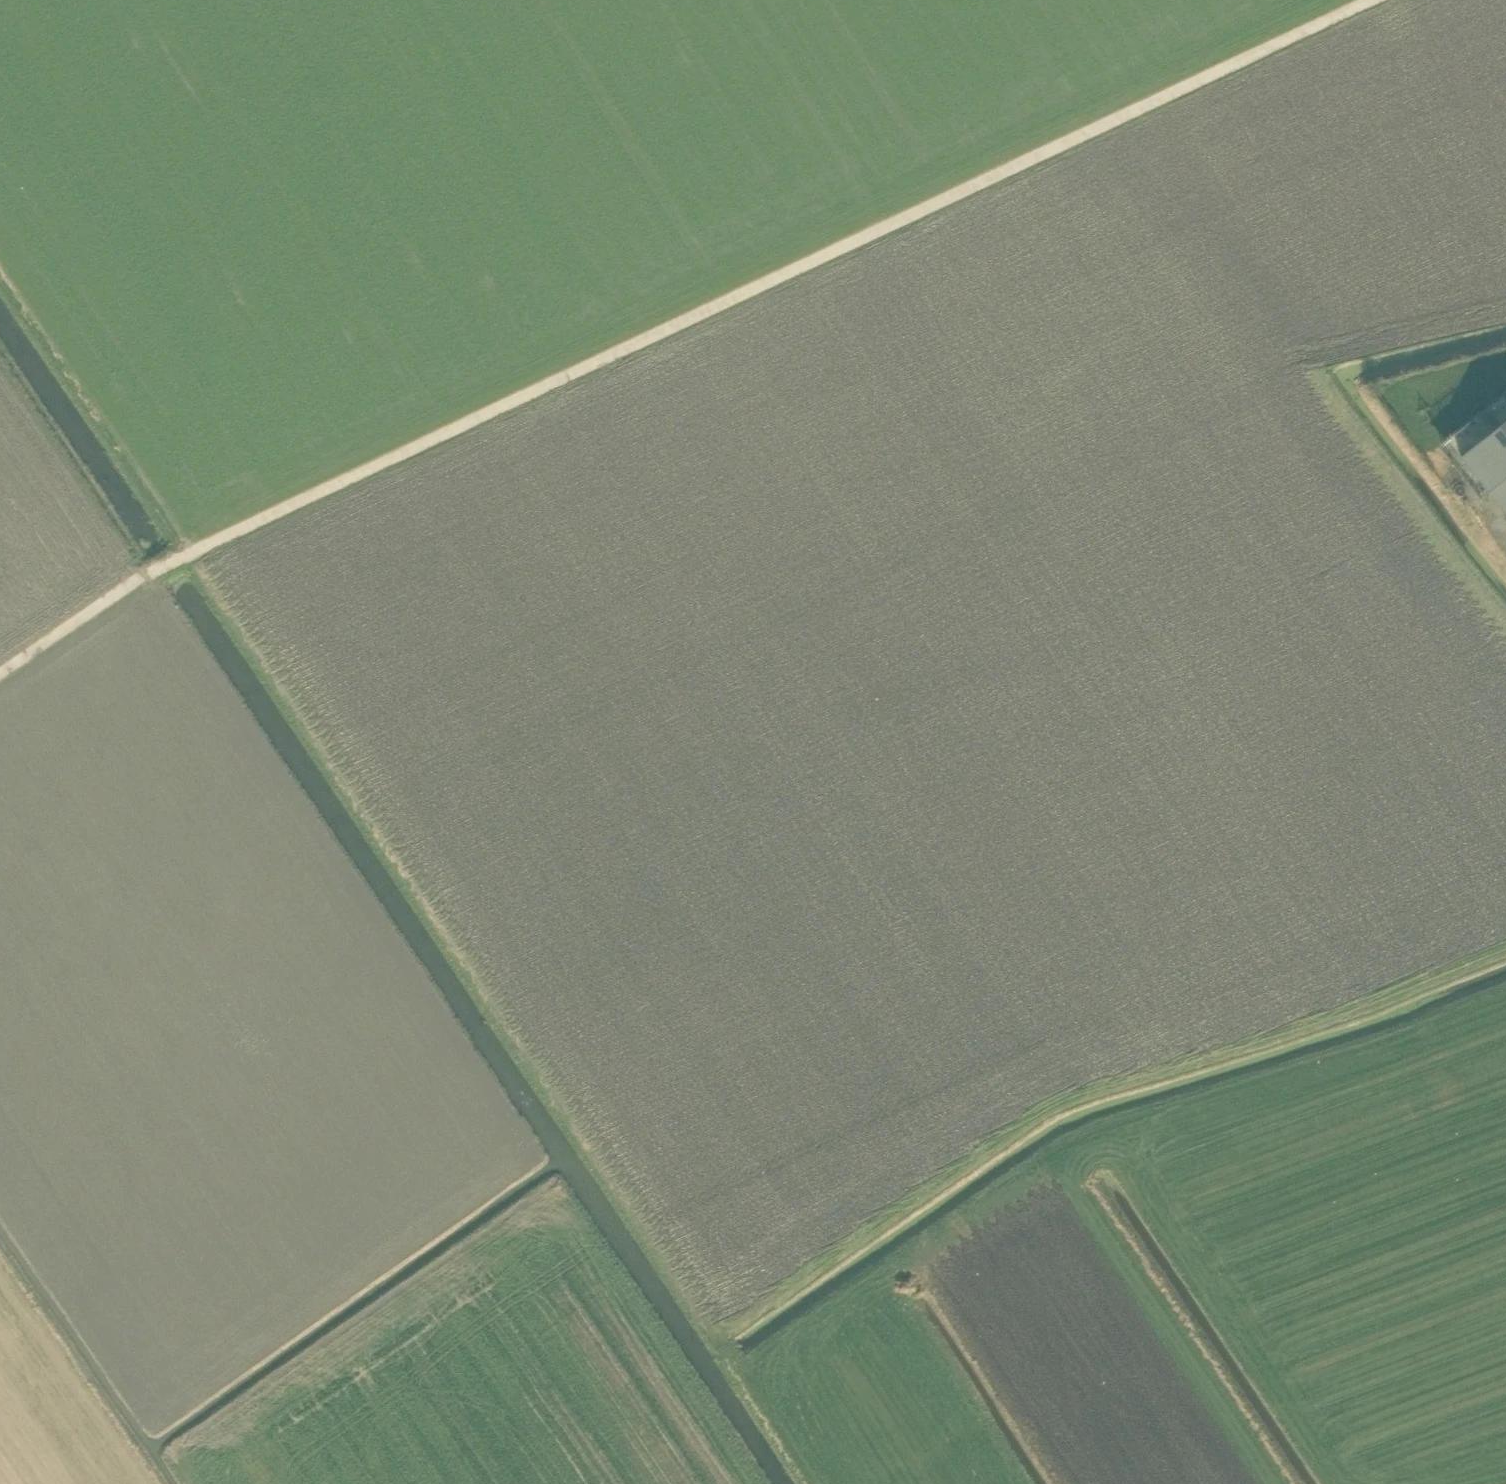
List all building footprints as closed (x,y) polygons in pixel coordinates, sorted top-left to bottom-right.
[(1461,456),(1505,512),(1505,420),(1461,456)]
